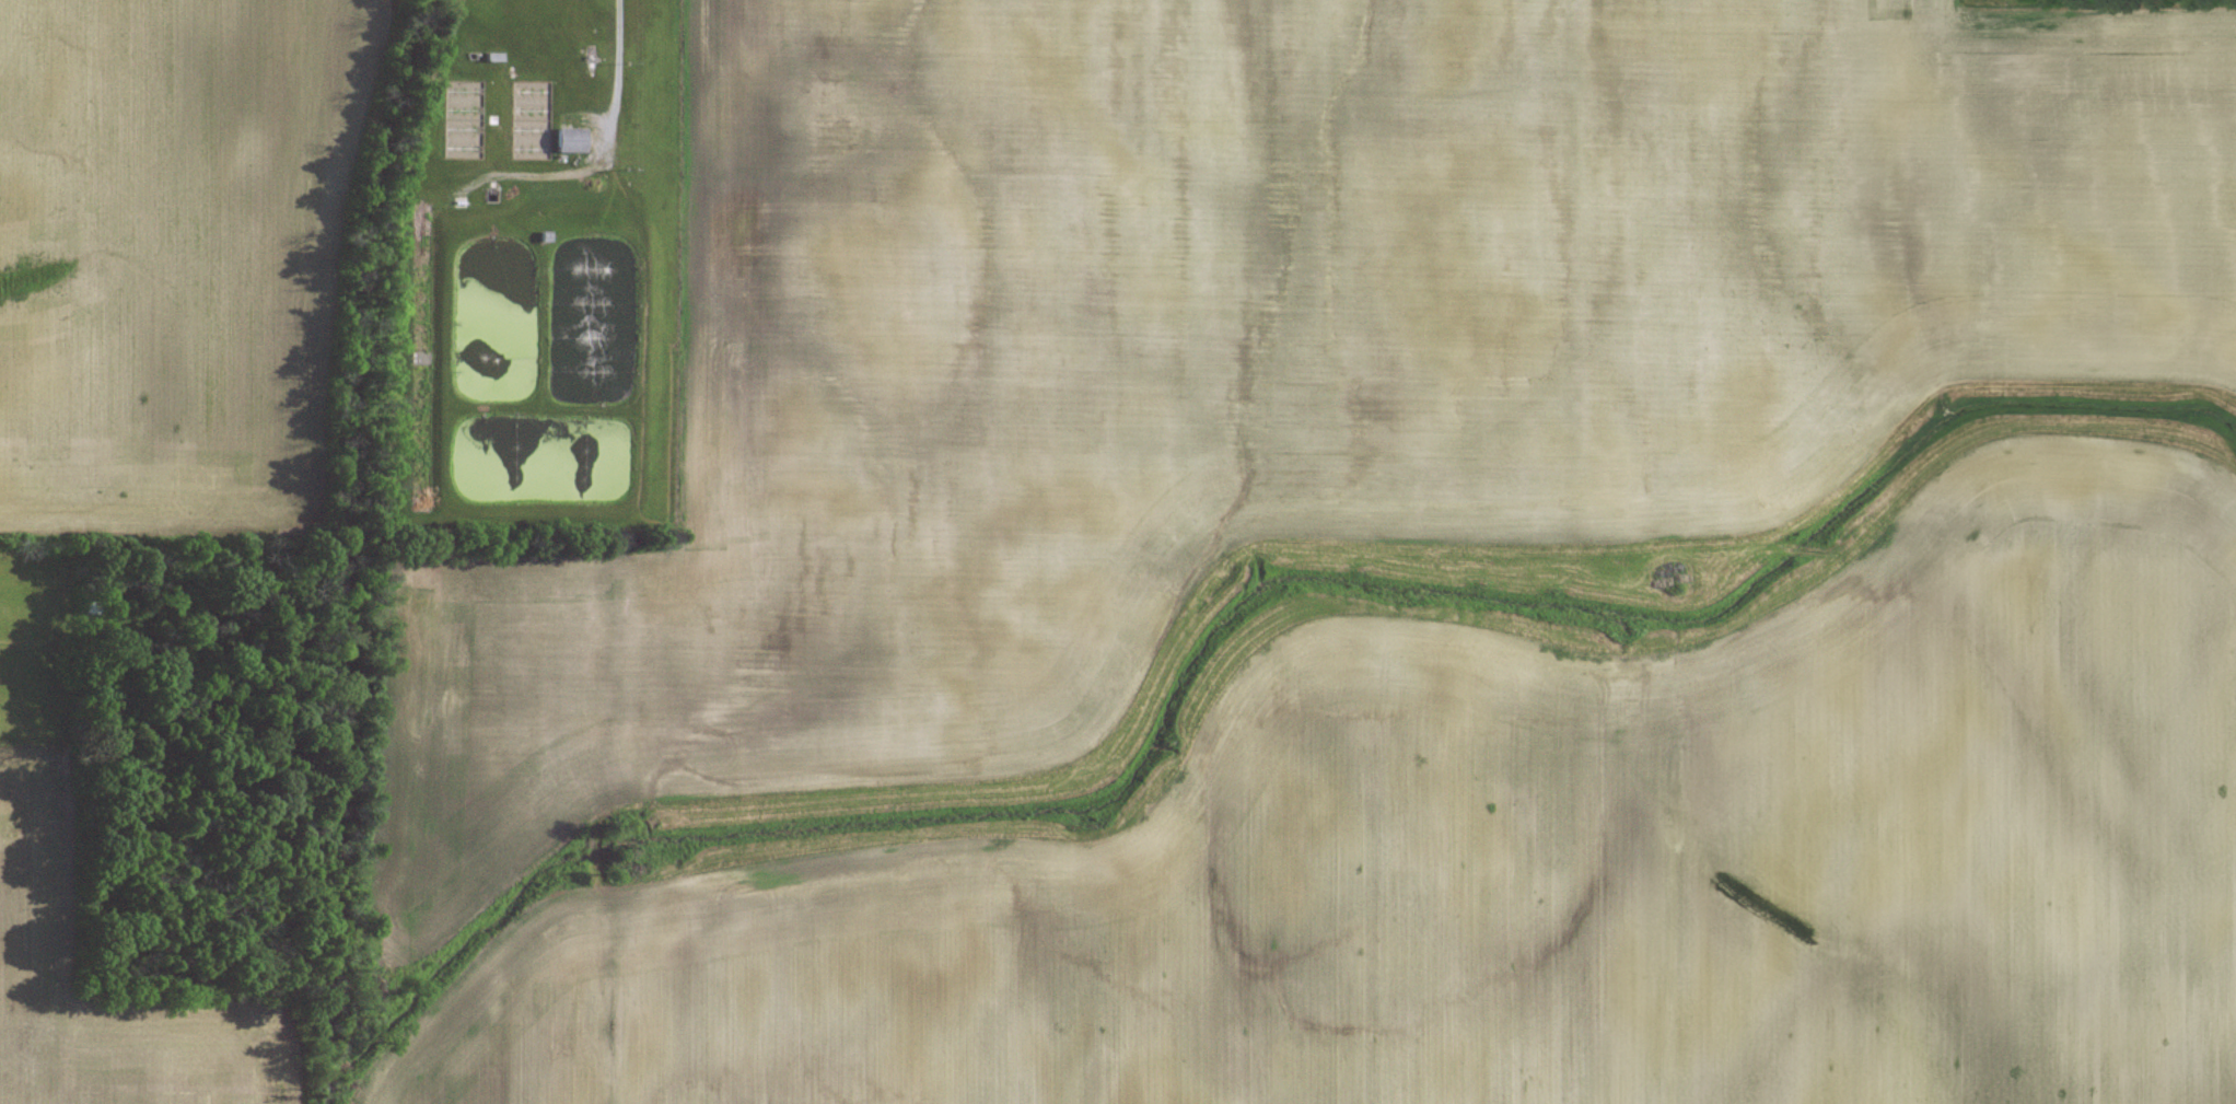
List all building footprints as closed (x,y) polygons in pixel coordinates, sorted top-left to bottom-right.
[(582,128),(554,129),(554,153),(583,152),(582,128)]
